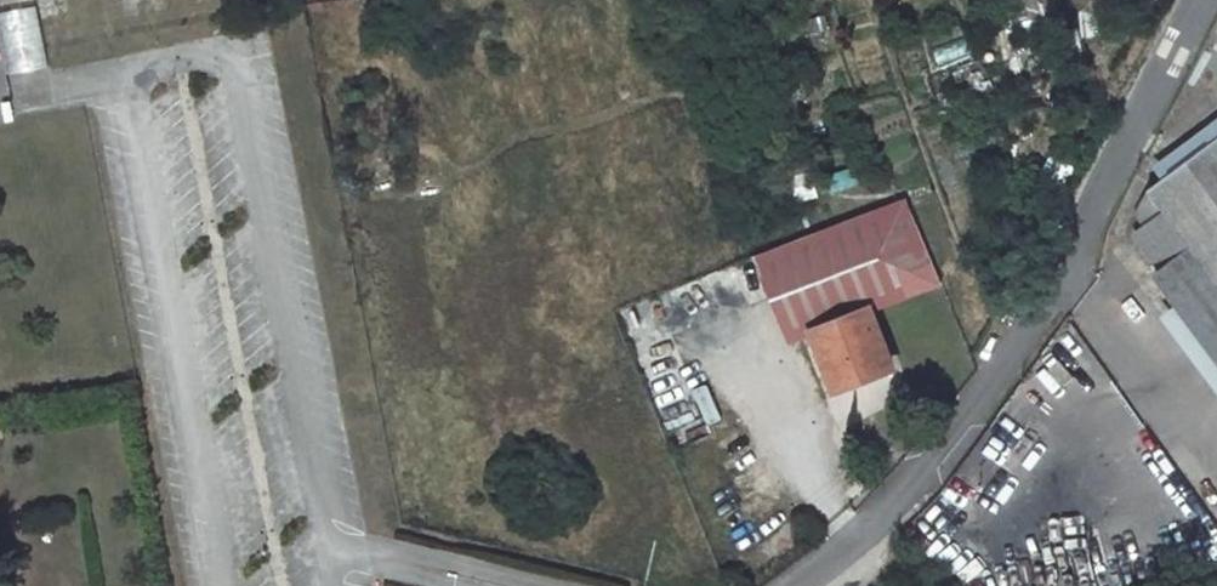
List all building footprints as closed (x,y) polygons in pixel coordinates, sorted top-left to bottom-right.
[(0,11),(0,43),(1,50),(29,46),(20,7),(0,11)] [(1,50),(7,74),(33,69),(29,46),(1,50)] [(1216,360),(1216,140),(1148,192),(1136,215),(1146,230),(1165,216),(1191,250),(1155,277),(1216,360)] [(913,196),(756,255),(790,342),(812,332),(836,391),(904,363),(889,326),(878,331),(869,310),(950,278),(913,196)]
